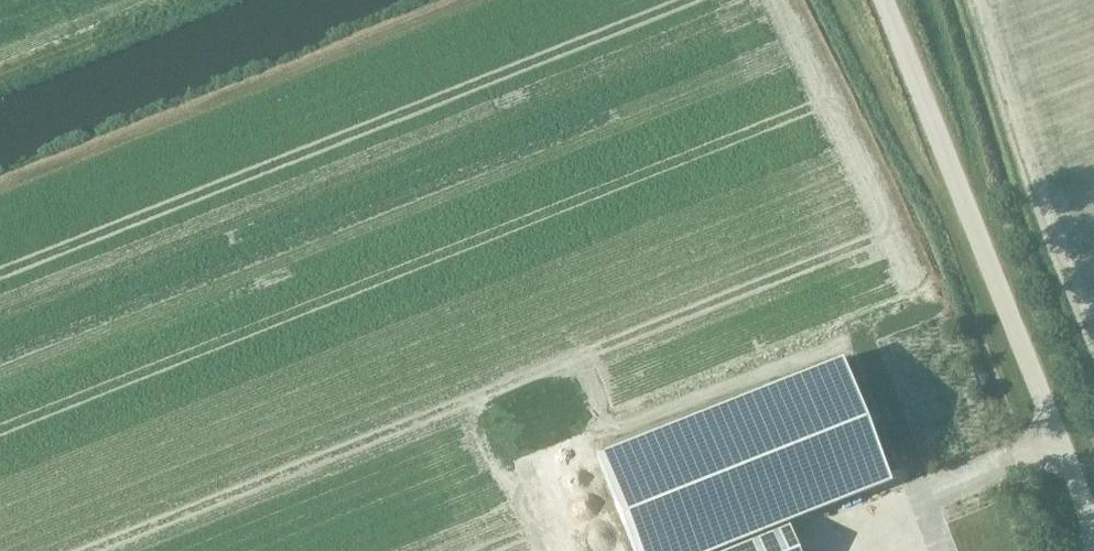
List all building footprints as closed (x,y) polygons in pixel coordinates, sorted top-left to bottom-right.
[(882,457),(844,360),(598,457),(635,550),(800,550),(789,524),(893,484),(882,457)]
